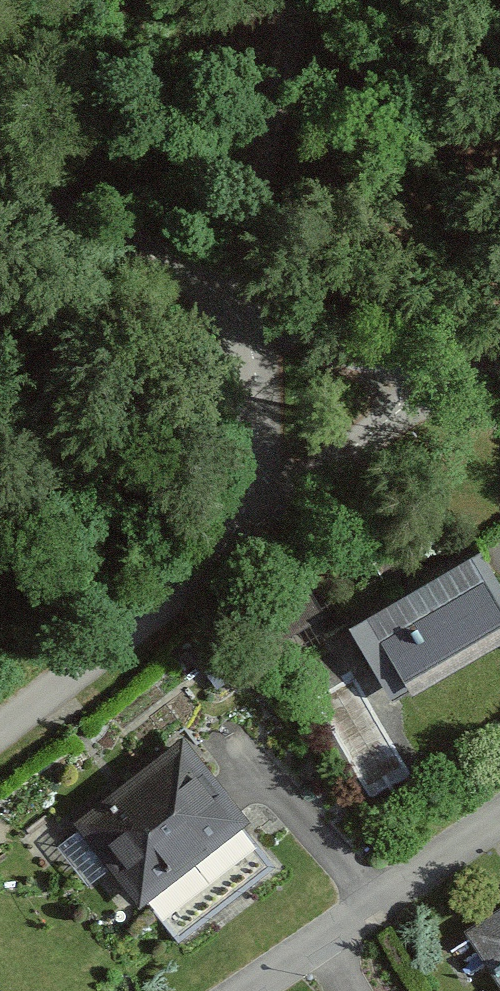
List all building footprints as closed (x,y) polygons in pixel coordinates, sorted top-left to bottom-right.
[(333,620),(378,700),(499,631),(499,608),(465,546),(333,620)] [(233,818),(156,722),(48,807),(125,903),(233,818)] [(453,921),(498,990),(499,990),(499,891),(453,921)]
